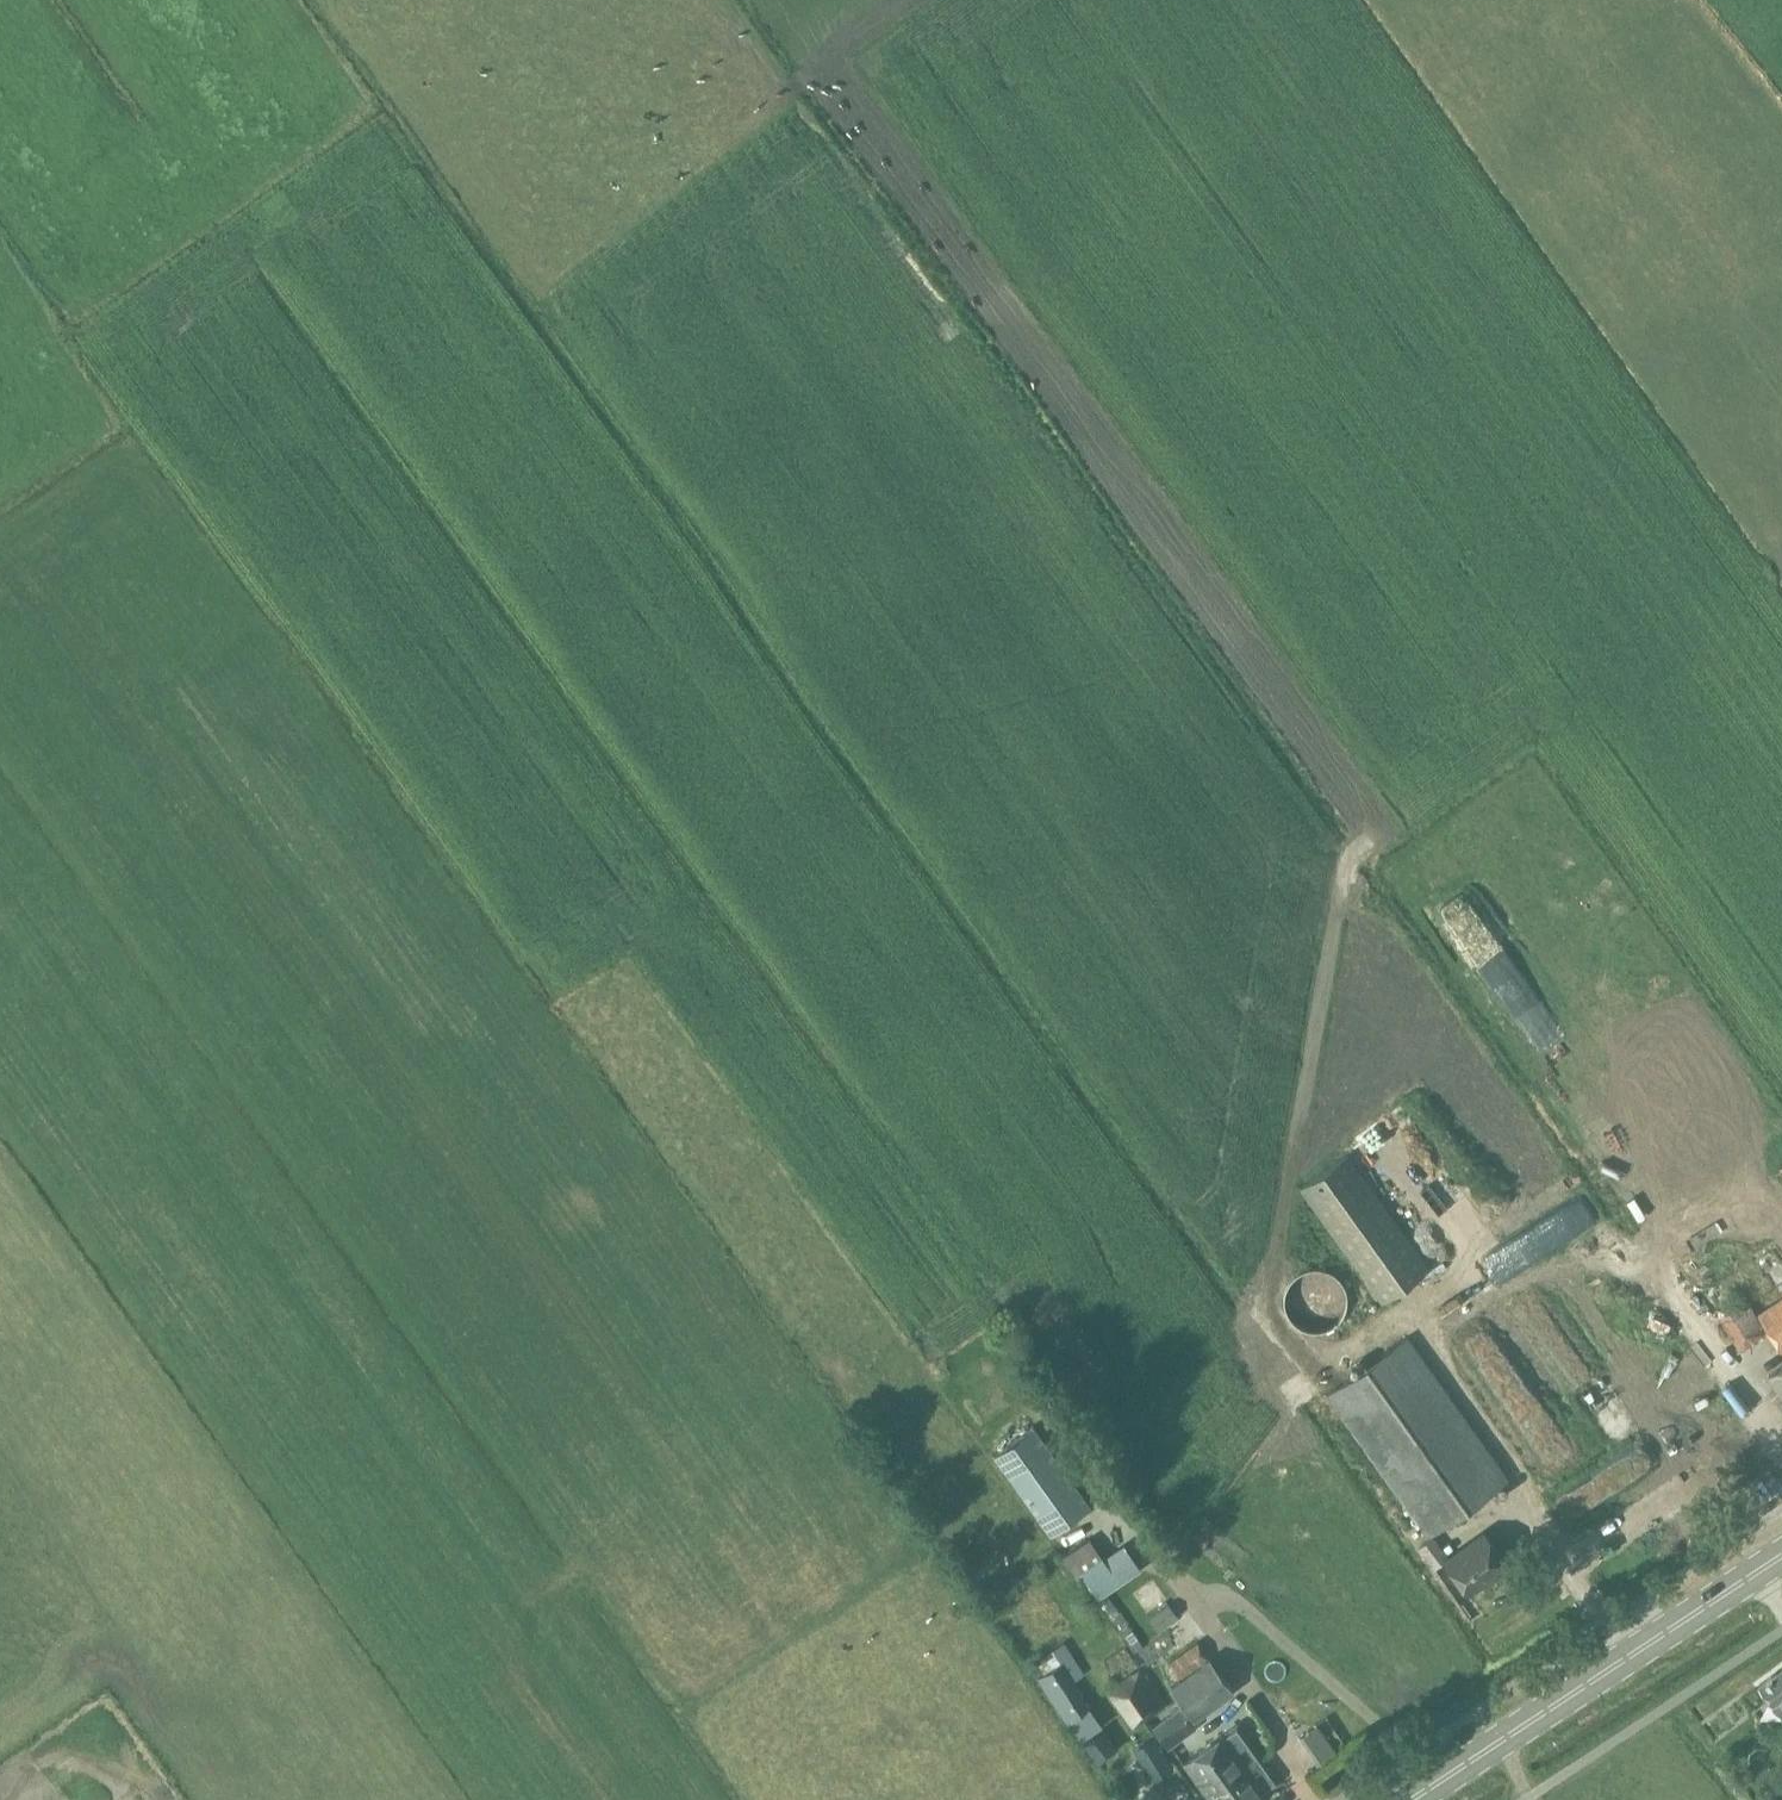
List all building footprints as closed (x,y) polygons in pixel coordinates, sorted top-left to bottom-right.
[(1299,1189),(1383,1303),(1431,1268),(1388,1208),(1403,1197),(1393,1182),(1378,1193),(1348,1153),(1299,1189)] [(1484,1301),(1597,1217),(1580,1195),(1467,1278),(1484,1301)] [(1285,1298),(1285,1300),(1285,1303),(1285,1305),(1285,1308),(1286,1310),(1287,1312),(1288,1314),(1289,1317),(1290,1319),(1294,1322),(1295,1324),(1299,1327),(1304,1329),(1306,1330),(1311,1332),(1313,1332),(1318,1332),(1320,1332),(1325,1331),(1330,1329),(1332,1328),(1336,1325),(1338,1323),(1340,1322),(1341,1320),(1344,1316),(1345,1313),(1346,1311),(1347,1309),(1347,1306),(1348,1304),(1348,1302),(1348,1299),(1348,1297),(1347,1294),(1347,1292),(1346,1289),(1345,1287),(1344,1285),(1343,1283),(1341,1281),(1340,1279),(1338,1277),(1336,1276),(1334,1274),(1330,1272),(1328,1271),(1325,1270),(1321,1269),(1316,1269),(1313,1269),(1308,1269),(1304,1271),(1299,1273),(1295,1276),(1294,1278),(1292,1280),(1290,1282),(1289,1284),(1288,1286),(1287,1288),(1286,1290),(1285,1293),(1285,1295),(1285,1298)] [(1759,1314),(1781,1348),(1781,1298),(1759,1314)] [(1714,1319),(1737,1353),(1765,1334),(1742,1300),(1714,1319)] [(1408,1336),(1327,1395),(1428,1537),(1510,1479),(1408,1336)] [(1770,1376),(1781,1393),(1781,1368),(1770,1376)] [(1624,1411),(1599,1417),(1604,1437),(1628,1432),(1624,1411)] [(994,1453),(1051,1533),(1060,1527),(1063,1531),(1079,1520),(1075,1515),(1091,1504),(1035,1425),(994,1453)] [(1575,1487),(1555,1501),(1566,1517),(1586,1503),(1575,1487)] [(1100,1532),(1064,1557),(1077,1575),(1082,1572),(1100,1598),(1149,1564),(1137,1547),(1110,1566),(1101,1552),(1110,1546),(1100,1532)] [(1484,1533),(1445,1560),(1467,1591),(1492,1574),(1493,1576),(1507,1566),(1484,1533)] [(1172,1605),(1150,1608),(1152,1622),(1174,1619),(1172,1605)] [(1233,1691),(1209,1658),(1195,1637),(1166,1658),(1168,1662),(1167,1664),(1178,1680),(1170,1686),(1194,1719),(1233,1691)] [(1038,1678),(1098,1763),(1118,1748),(1104,1727),(1090,1738),(1089,1737),(1106,1725),(1075,1681),(1086,1673),(1064,1641),(1036,1660),(1045,1673),(1038,1678)] [(1125,1645),(1101,1655),(1106,1669),(1131,1660),(1125,1645)] [(1781,1714),(1781,1667),(1760,1684),(1781,1714)] [(1166,1704),(1139,1668),(1108,1691),(1134,1726),(1166,1704)] [(1153,1727),(1168,1748),(1197,1728),(1182,1706),(1153,1727)] [(1272,1793),(1229,1731),(1184,1762),(1210,1799),(1262,1799),(1272,1793)] [(1174,1767),(1156,1736),(1134,1749),(1152,1780),(1174,1767)] [(1338,1752),(1330,1741),(1313,1754),(1321,1765),(1338,1752)]
